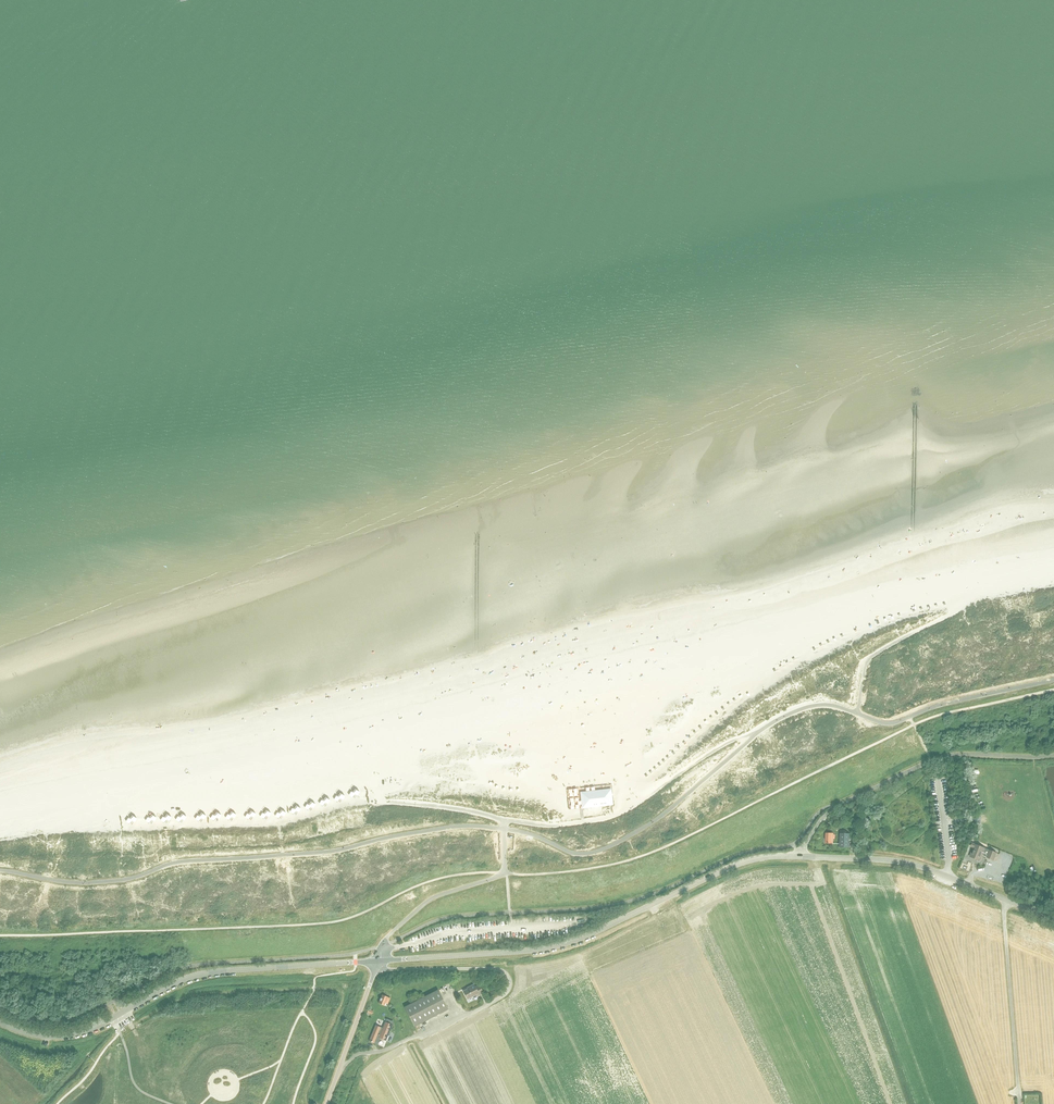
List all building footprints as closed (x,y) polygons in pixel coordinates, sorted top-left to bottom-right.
[(582,808),(613,805),(611,789),(580,792),(582,808)] [(271,812),(266,809),(264,813),(262,811),(260,816),(265,819),(267,815),(269,816),(271,812)] [(286,812),(281,809),(279,812),(277,811),(274,815),(280,818),(282,815),(284,816),(286,812)] [(256,813),(251,810),(249,813),(247,812),(245,816),(250,820),(252,816),(254,817),(256,813)] [(222,815),(216,811),(214,815),(212,814),(210,818),(215,821),(217,817),(219,819),(222,815)] [(237,814),(232,811),(230,814),(228,813),(225,817),(231,820),(233,817),(235,818),(237,814)] [(206,815),(201,812),(199,816),(197,814),(195,819),(200,822),(202,818),(204,819),(206,815)] [(172,816),(167,813),(165,817),(163,815),(160,820),(166,823),(168,819),(170,820),(172,816)] [(187,816),(182,813),(180,816),(178,815),(175,819),(181,822),(183,819),(185,820),(187,816)] [(157,817),(152,814),(150,817),(148,816),(145,820),(151,823),(153,820),(155,821),(157,817)] [(122,818),(117,815),(115,818),(113,817),(111,821),(116,825),(118,821),(120,822),(122,818)] [(138,818),(132,815),(130,818),(128,817),(126,821),(131,824),(133,821),(135,822),(138,818)] [(88,820),(82,816),(81,820),(79,819),(76,823),(82,826),(84,822),(85,824),(88,820)] [(107,819),(102,816),(100,819),(98,818),(96,822),(101,825),(103,822),(105,823),(107,819)] [(57,820),(52,817),(50,821),(48,819),(46,824),(51,827),(53,823),(55,824),(57,820)] [(73,820),(68,817),(66,820),(64,819),(61,823),(67,826),(69,823),(71,824),(73,820)] [(833,833),(831,833),(826,833),(825,843),(833,843),(833,833)] [(840,833),(839,847),(849,847),(849,844),(851,844),(851,839),(849,839),(849,834),(840,833)] [(993,860),(996,853),(972,843),(971,846),(973,847),(970,856),(980,860),(983,853),(987,855),(986,857),(993,860)] [(479,995),(483,992),(479,985),(475,987),(474,984),(469,986),(470,987),(463,991),(467,999),(478,993),(479,995)] [(414,1026),(448,1009),(438,990),(404,1007),(414,1026)] [(387,1004),(390,998),(382,994),(378,1003),(384,1006),(385,1003),(387,1004)] [(375,1025),(369,1040),(374,1042),(376,1037),(385,1040),(392,1024),(385,1021),(383,1028),(375,1025)]
